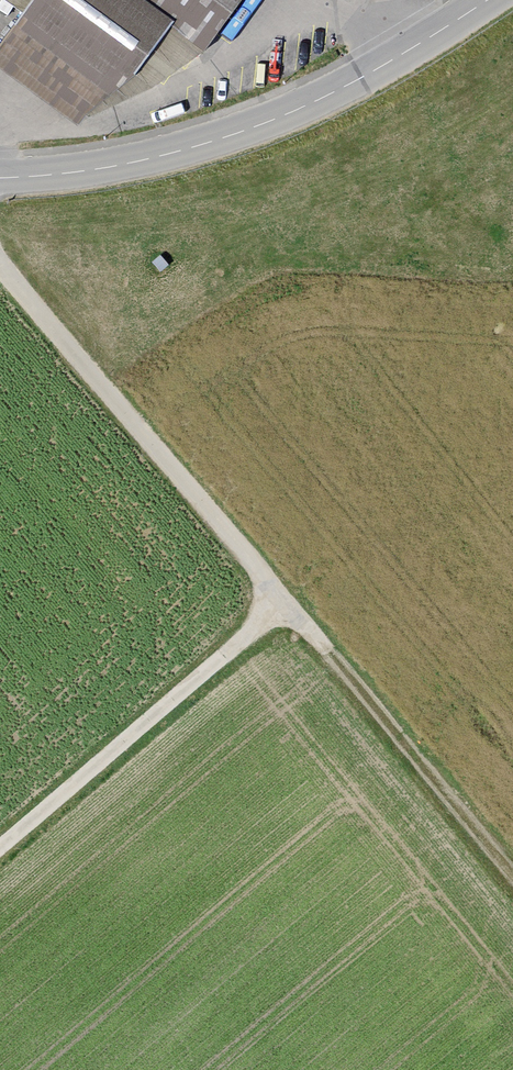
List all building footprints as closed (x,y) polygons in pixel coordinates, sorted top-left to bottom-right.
[(0,52),(0,69),(79,124),(212,53),(249,0),(8,0),(5,7),(23,21),(0,52)]
